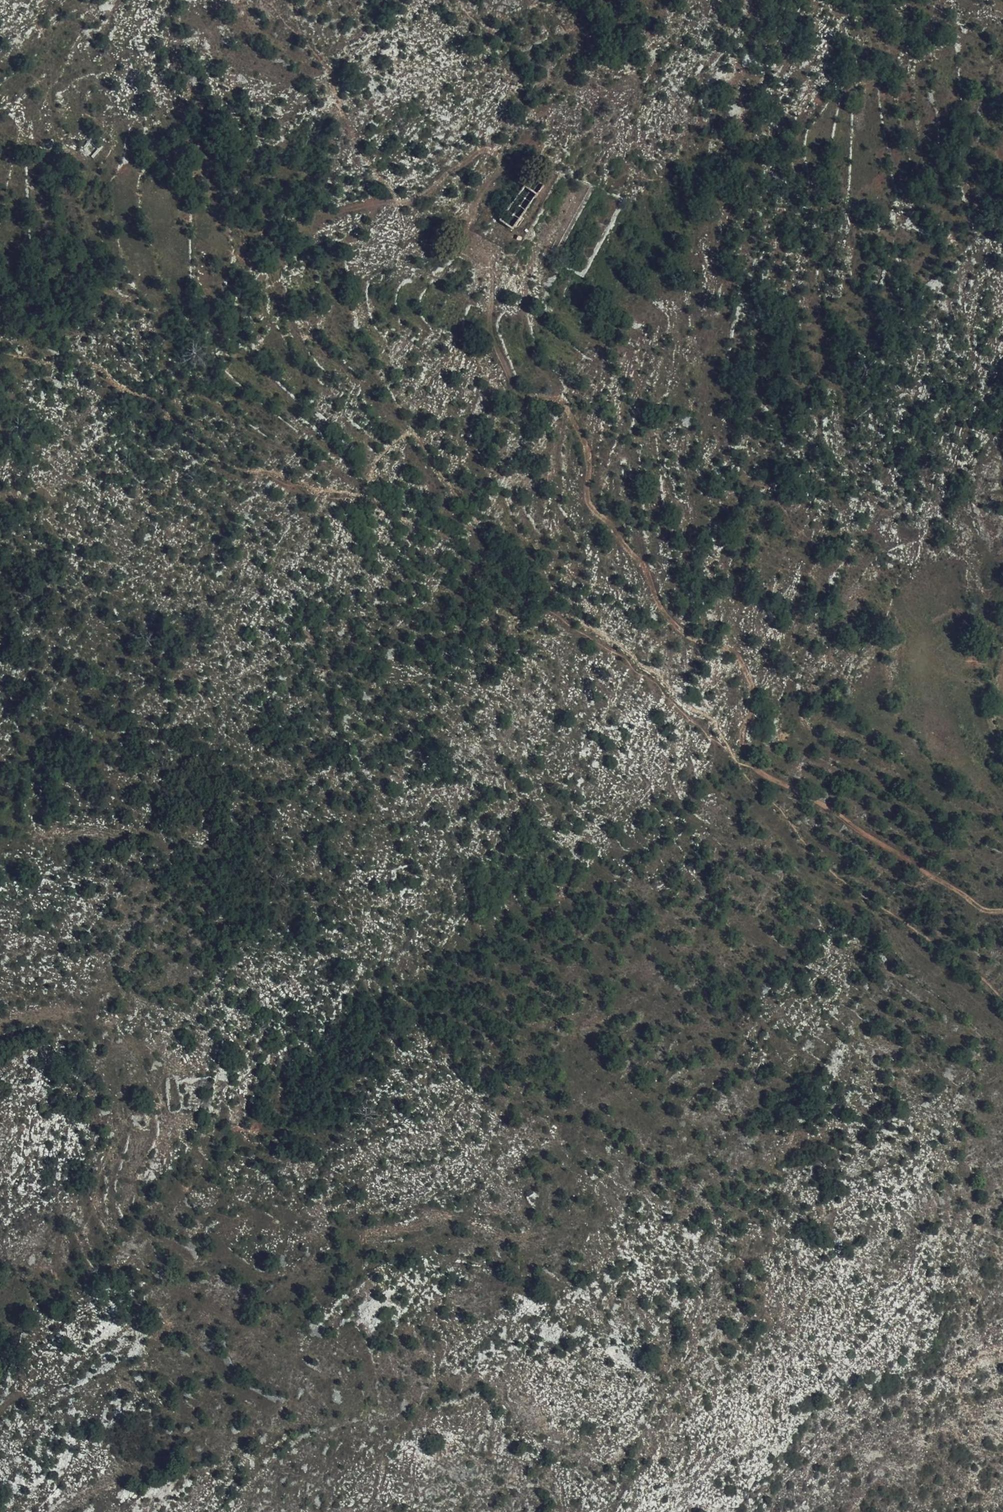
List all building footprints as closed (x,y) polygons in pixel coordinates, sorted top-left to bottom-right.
[(520,178),(508,196),(512,200),(500,217),(513,228),(519,227),(525,217),(523,213),(546,183),(545,181),(550,175),(542,169),(538,175),(534,173),(527,183),(520,178)]
